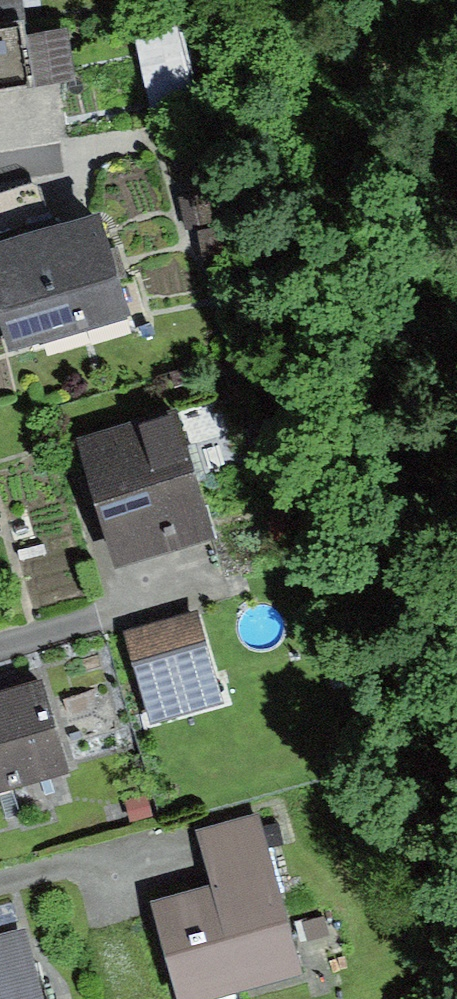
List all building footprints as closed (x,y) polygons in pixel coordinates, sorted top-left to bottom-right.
[(32,71),(23,9),(0,12),(0,75),(32,71)] [(176,17),(134,27),(153,106),(195,96),(176,17)] [(0,223),(0,316),(7,342),(132,307),(101,195),(0,223)] [(193,412),(89,436),(117,556),(221,532),(193,412)] [(198,607),(125,628),(151,719),(224,699),(198,607)] [(0,684),(0,779),(68,760),(43,672),(0,684)] [(152,895),(179,998),(188,998),(304,968),(261,807),(195,824),(210,880),(152,895)] [(24,921),(0,927),(0,998),(46,998),(24,921)]
